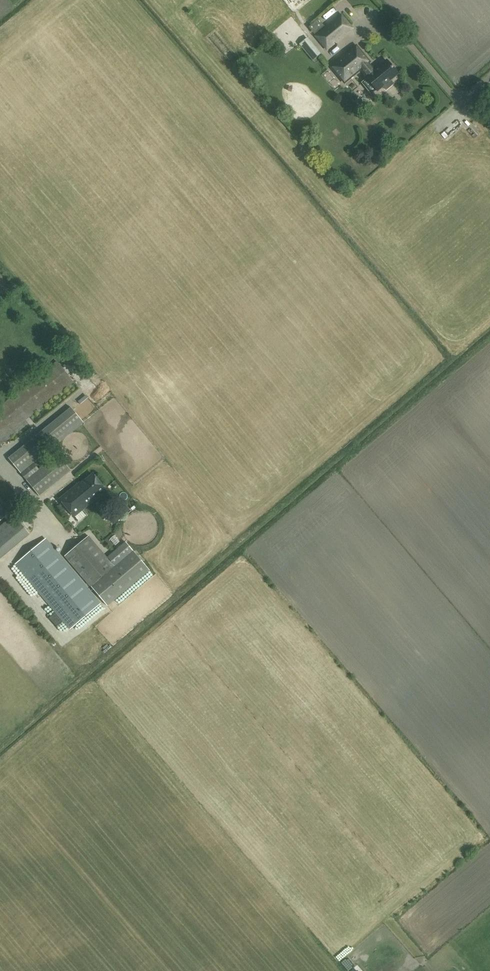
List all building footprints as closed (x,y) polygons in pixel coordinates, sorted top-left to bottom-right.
[(341,15),(316,36),(327,49),(334,43),(333,42),(344,32),(345,34),(352,28),(341,15)] [(306,40),(300,45),(313,60),(319,56),(306,40)] [(337,62),(331,66),(345,83),(350,78),(361,69),(367,77),(366,78),(377,91),(383,86),(386,90),(393,84),(390,80),(398,73),(387,61),(375,71),(368,63),(370,62),(356,45),(337,62)] [(75,383),(59,362),(0,408),(0,447),(5,443),(2,439),(75,383)] [(73,364),(68,366),(71,375),(76,373),(73,364)] [(26,480),(39,496),(71,470),(58,454),(39,469),(34,463),(85,423),(73,407),(9,458),(22,473),(27,480),(26,480)] [(80,483),(71,490),(60,499),(74,516),(93,500),(93,499),(105,489),(93,474),(81,484),(80,483)] [(11,512),(0,499),(0,521),(11,512)] [(123,500),(115,505),(119,510),(123,516),(130,510),(126,505),(123,500)] [(83,509),(76,514),(81,520),(88,514),(83,509)] [(108,512),(107,519),(115,520),(116,513),(108,512)] [(29,533),(14,515),(0,527),(0,559),(29,533)] [(114,543),(128,536),(124,528),(111,535),(114,543)] [(107,558),(89,536),(65,556),(107,606),(149,570),(126,542),(107,558)] [(100,604),(45,539),(15,564),(70,629),(100,604)]
